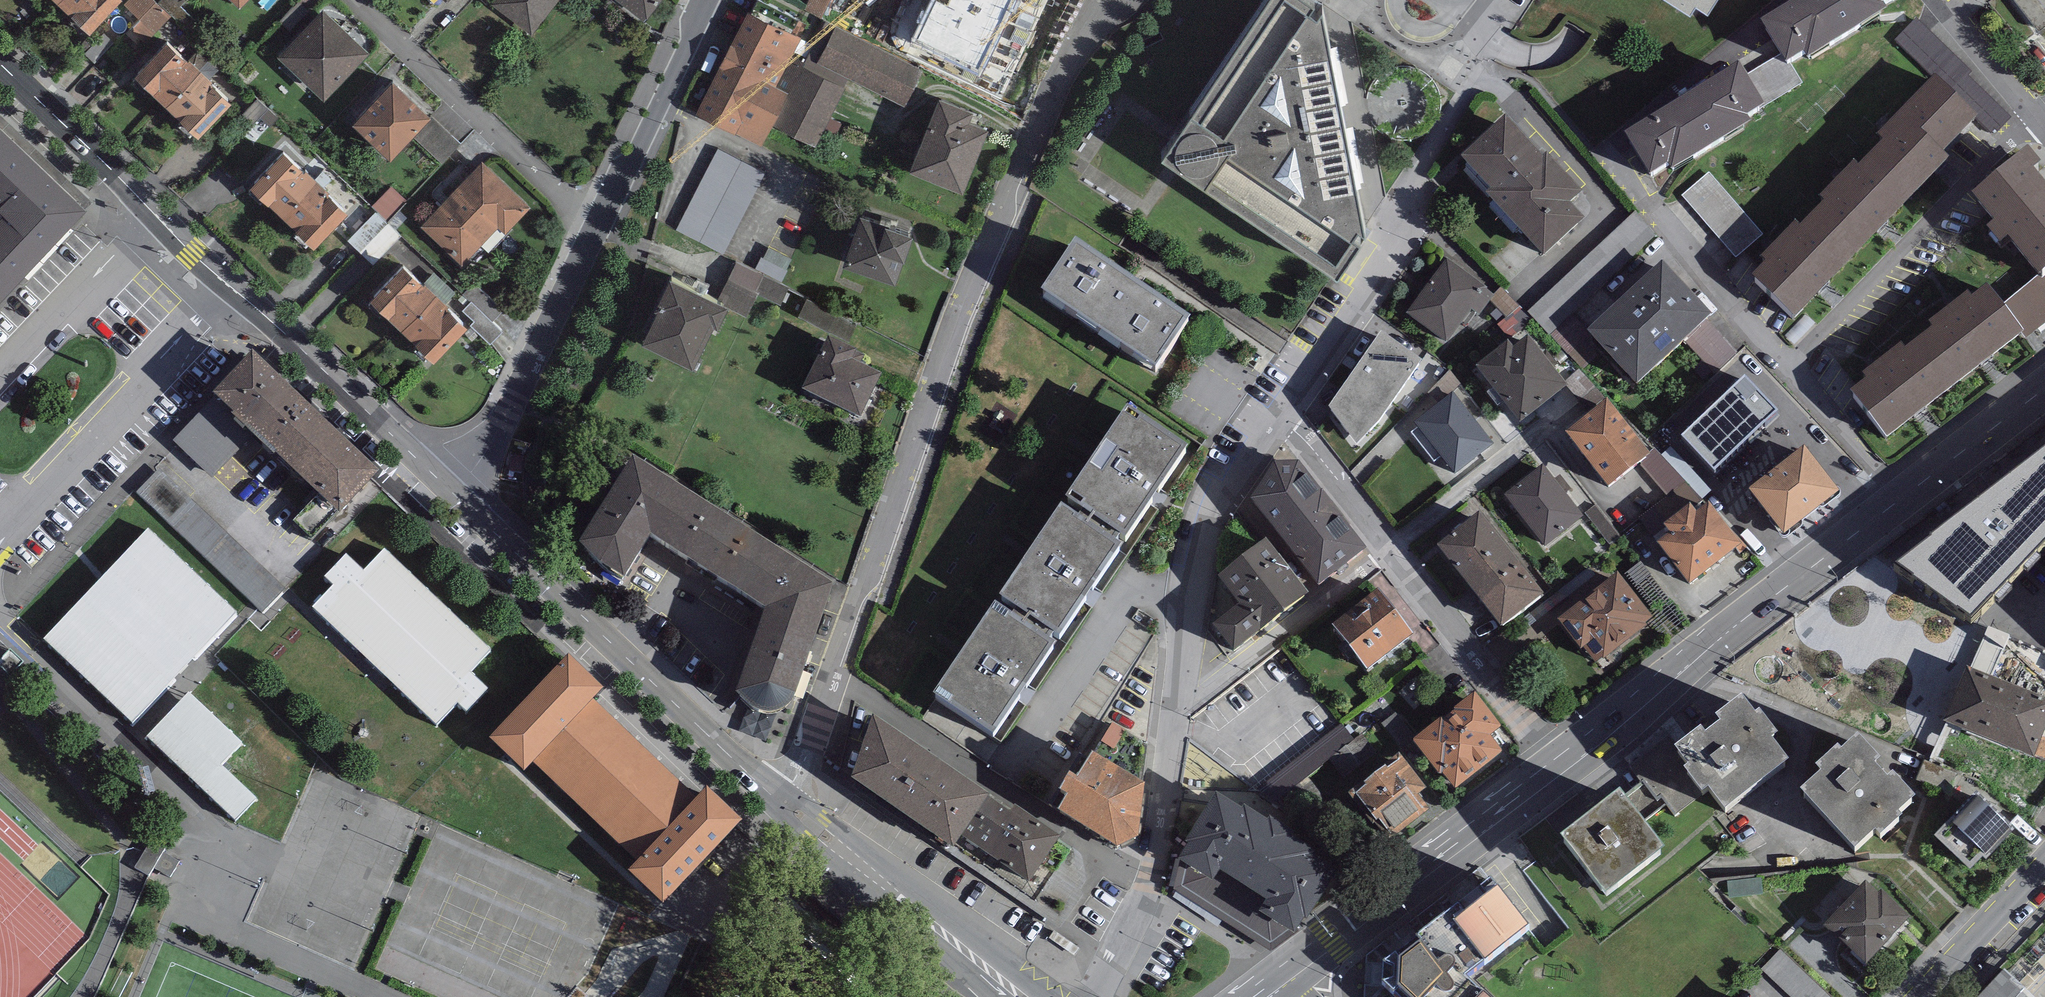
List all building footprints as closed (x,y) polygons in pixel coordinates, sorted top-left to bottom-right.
[(115,0),(62,0),(90,26),(115,0)] [(491,1),(531,31),(555,0),(492,0),(491,1)] [(645,14),(656,0),(626,0),(645,14)] [(913,31),(985,64),(1014,0),(927,0),(913,31)] [(1031,16),(1064,34),(1082,0),(1040,0),(1031,16)] [(1161,145),(1338,264),(1365,225),(1321,1),(1318,6),(1311,0),(1259,0),(1161,145)] [(1761,25),(1780,55),(1787,66),(1791,64),(1804,56),(1808,62),(1887,13),(1884,8),(1897,0),(1801,0),(1761,25)] [(2039,29),(2044,24),(2044,0),(2016,0),(2039,29)] [(369,49),(322,4),(278,49),(325,95),(369,49)] [(801,34),(748,8),(695,111),(760,143),(771,121),(788,89),(776,83),(792,53),(801,34)] [(1064,34),(1031,16),(1004,65),(1038,83),(1064,34)] [(817,58),(835,22),(824,17),(804,59),(806,60),(804,64),(844,83),(848,73),(817,58)] [(1972,71),(1916,19),(1895,41),(1935,78),(1965,107),(1982,89),(1967,76),(1972,71)] [(923,67),(835,22),(817,58),(848,73),(906,102),(923,67)] [(198,129),(232,94),(168,33),(135,68),(198,129)] [(804,59),(792,53),(776,83),(788,89),(771,121),(816,144),(846,85),(844,83),(804,64),(806,60),(804,59)] [(1780,55),(1745,76),(1765,106),(1802,83),(1791,64),(1787,66),(1780,55)] [(1739,66),(1625,137),(1651,179),(1668,168),(1672,174),(1751,125),(1748,120),(1766,109),(1765,106),(1745,76),(1739,66)] [(430,110),(393,74),(353,115),(390,151),(430,110)] [(1965,107),(1935,78),(1876,137),(1882,142),(1858,167),(1855,163),(1819,199),(1824,203),(1799,227),(1795,224),(1759,260),(1764,266),(1751,278),(1794,321),(1950,161),(1943,155),(1977,119),(1965,107)] [(973,105),(939,91),(909,166),(962,187),(988,123),(969,115),(973,105)] [(0,113),(0,195),(5,200),(0,205),(0,286),(87,195),(0,113)] [(431,115),(413,134),(442,162),(461,143),(431,115)] [(1591,197),(1519,118),(1470,162),(1553,254),(1590,221),(1579,208),(1591,197)] [(313,240),(347,205),(283,144),(250,179),(313,240)] [(763,171),(717,148),(676,229),(721,252),(763,171)] [(2028,152),(1971,199),(1994,226),(1987,232),(2000,247),(2008,241),(2037,277),(2039,279),(2044,274),(2044,187),(2034,174),(2041,168),(2028,152)] [(531,202),(483,156),(420,222),(462,261),(497,224),(504,230),(531,202)] [(1683,202),(1739,263),(1766,239),(1710,178),(1683,202)] [(913,227),(860,209),(843,259),(896,277),(913,227)] [(350,244),(375,267),(401,238),(377,216),(350,244)] [(1191,321),(1076,242),(1040,293),(1155,372),(1191,321)] [(434,354),(467,319),(404,258),(370,293),(434,354)] [(764,273),(736,259),(719,292),(728,297),(725,304),(745,314),(757,290),(758,289),(757,288),(764,273)] [(1487,289),(1447,259),(1406,313),(1448,344),(1472,311),(1479,316),(1493,296),(1486,291),(1487,289)] [(1661,263),(1588,334),(1638,386),(1685,341),(1706,320),(1711,315),(1661,263)] [(719,292),(670,268),(654,300),(657,302),(642,333),(693,358),(714,317),(718,318),(725,304),(728,297),(719,292)] [(789,284),(764,273),(757,288),(758,289),(757,290),(781,301),(789,284)] [(2002,306),(2024,335),(2026,339),(2044,324),(2044,274),(2039,279),(2037,277),(2002,306)] [(1866,381),(1850,393),(1887,440),(2024,335),(2002,306),(1987,287),(1972,299),(1968,295),(1929,325),(1933,329),(1905,351),(1901,346),(1862,376),(1866,381)] [(1737,353),(1706,320),(1685,341),(1716,373),(1737,353)] [(1382,333),(1330,408),(1355,446),(1421,362),(1382,333)] [(1569,383),(1530,335),(1514,348),(1508,341),(1477,367),(1522,422),(1569,383)] [(857,352),(828,338),(802,392),(860,420),(882,376),(860,365),(863,358),(856,354),(857,352)] [(379,475),(253,355),(213,396),(215,398),(254,435),(339,517),(379,475)] [(1778,411),(1744,374),(1680,433),(1714,469),(1778,411)] [(1493,445),(1452,393),(1413,425),(1455,476),(1493,445)] [(211,480),(254,435),(215,398),(172,441),(211,480)] [(1649,454),(1607,400),(1565,433),(1607,487),(1649,454)] [(1189,451),(1129,410),(932,698),(992,739),(1189,451)] [(1840,490),(1805,445),(1749,488),(1784,533),(1840,490)] [(1897,560),(1974,613),(2044,539),(2044,447),(1897,560)] [(580,546),(624,581),(651,540),(767,614),(737,696),(740,700),(744,703),(747,707),(751,710),(755,713),(760,716),(768,716),(775,716),(782,714),(787,711),(790,707),(793,702),(833,588),(634,460),(580,546)] [(1367,551),(1299,463),(1275,464),(1251,500),(1317,589),(1367,551)] [(1584,517),(1543,465),(1504,496),(1545,548),(1584,517)] [(164,472),(140,496),(262,621),(287,597),(164,472)] [(1742,542),(1709,500),(1696,510),(1690,502),(1664,523),(1670,531),(1657,541),(1690,583),(1742,542)] [(1621,537),(1595,505),(1586,513),(1611,545),(1621,537)] [(1544,597),(1479,514),(1436,548),(1501,630),(1544,597)] [(148,528),(43,639),(133,723),(238,612),(148,528)] [(1308,597),(1264,541),(1215,579),(1238,607),(1215,625),(1236,652),(1308,597)] [(364,569),(345,551),(321,576),(331,585),(310,606),(436,726),(458,702),(467,710),(487,689),(470,672),(491,650),(384,549),(364,569)] [(1653,619),(1617,574),(1558,620),(1581,650),(1583,649),(1596,664),(1602,660),(1603,662),(1646,628),(1645,626),(1653,619)] [(1411,638),(1375,593),(1332,627),(1367,672),(1411,638)] [(741,824),(707,791),(698,801),(594,701),(604,691),(569,658),(489,740),(525,774),(535,764),(638,864),(629,873),(662,906),(741,824)] [(1966,671),(1944,725),(2034,761),(2044,732),(2044,701),(1966,671)] [(243,744),(189,692),(146,736),(235,822),(257,799),(222,765),(243,744)] [(1475,695),(1413,742),(1439,777),(1443,774),(1455,790),(1502,754),(1490,737),(1501,728),(1475,695)] [(1754,718),(1742,700),(1715,720),(1718,729),(1705,738),(1700,733),(1674,752),(1708,795),(1723,818),(1790,765),(1774,744),(1777,739),(1760,715),(1754,718)] [(990,797),(873,718),(852,782),(953,851),(962,839),(988,799),(990,797)] [(1858,740),(1841,756),(1838,752),(1816,772),(1821,777),(1800,797),(1854,856),(1875,836),(1882,843),(1904,823),(1898,816),(1915,800),(1858,740)] [(1425,791),(1398,757),(1354,792),(1391,839),(1429,810),(1418,796),(1425,791)] [(1144,786),(1092,758),(1077,782),(1069,778),(1060,795),(1067,799),(1059,814),(1113,852),(1138,841),(1144,786)] [(1242,813),(1216,796),(1185,844),(1189,847),(1179,863),(1213,886),(1221,873),(1268,903),(1261,915),(1294,937),(1304,922),(1307,924),(1339,874),(1313,857),(1315,854),(1292,839),(1294,836),(1270,820),(1267,824),(1245,810),(1242,813)] [(1664,853),(1619,797),(1561,843),(1606,899),(1664,853)] [(1010,815),(988,799),(962,839),(1030,885),(1061,840),(1016,808),(1010,815)] [(2010,832),(1979,799),(1935,839),(1970,872),(2010,832)] [(1878,895),(1865,883),(1823,929),(1865,967),(1911,918),(1882,891),(1878,895)] [(1447,915),(1383,965),(1383,986),(1394,996),(1485,996),(1465,979),(1527,930),(1497,891),(1454,927),(1447,915)] [(1981,996),(2032,996),(2005,972),(1981,996)]
